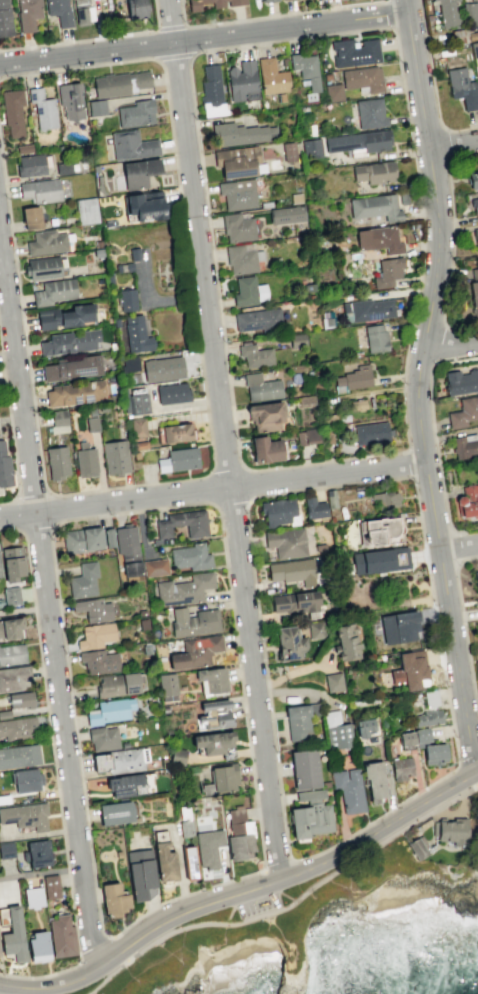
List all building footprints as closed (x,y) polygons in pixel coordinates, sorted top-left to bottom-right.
[(13,35),(0,37),(0,0),(7,0),(8,8),(9,8),(13,35)] [(18,12),(17,12),(20,33),(34,31),(33,18),(41,17),(40,6),(41,6),(40,0),(17,0),(18,12)] [(47,15),(54,14),(54,15),(57,15),(59,28),(72,26),(71,18),(73,18),(71,10),(68,11),(66,0),(45,0),(47,15)] [(76,25),(73,0),(88,0),(88,6),(92,6),(94,19),(88,20),(88,24),(76,25)] [(128,19),(146,16),(144,0),(125,0),(128,19)] [(189,12),(200,10),(200,3),(211,2),(212,8),(224,7),(223,1),(228,0),(187,0),(189,12)] [(441,26),(437,0),(458,0),(453,1),(456,24),(441,26)] [(476,1),(477,12),(477,23),(466,25),(462,3),(470,1),(470,2),(476,1)] [(466,32),(476,31),(477,39),(467,40),(466,32)] [(330,41),(331,50),(334,50),(335,56),(332,56),(333,68),(380,62),(376,38),(359,40),(360,45),(353,47),(352,38),(330,41)] [(469,43),(477,41),(477,57),(472,58),(469,43)] [(289,54),(299,53),(299,56),(315,55),(319,91),(313,92),(315,100),(305,101),(304,93),(309,93),(307,78),(300,78),(298,68),(291,70),(289,54)] [(257,58),(262,94),(289,90),(287,71),(275,71),(273,56),(257,58)] [(227,67),(236,65),(237,72),(240,71),(239,61),(253,59),(258,99),(230,102),(227,67)] [(202,65),(204,81),(200,81),(202,95),(199,96),(200,107),(202,107),(204,117),(227,114),(226,109),(224,109),(223,102),(222,102),(217,64),(202,65)] [(340,71),(376,65),(376,67),(379,67),(383,91),(367,93),(366,85),(343,89),(340,71)] [(446,70),(464,67),(467,82),(474,81),(477,109),(464,111),(462,96),(450,98),(446,70)] [(92,78),(95,98),(129,94),(129,92),(136,91),(135,89),(150,87),(148,71),(127,73),(127,72),(112,74),(112,73),(102,74),(102,77),(92,78)] [(56,85),(59,105),(62,105),(63,109),(64,109),(65,120),(83,117),(79,82),(56,85)] [(324,85),(340,83),(343,99),(326,102),(324,85)] [(29,102),(34,102),(37,130),(56,127),(53,98),(43,99),(41,87),(27,88),(29,102)] [(0,92),(5,125),(7,125),(9,138),(23,136),(20,105),(23,105),(21,89),(0,92)] [(116,107),(133,105),(133,101),(152,98),(154,112),(152,113),(153,123),(119,127),(116,107)] [(355,101),(380,98),(382,116),(386,115),(388,125),(359,129),(355,101)] [(87,101),(89,116),(106,114),(104,99),(87,101)] [(265,126),(256,127),(256,125),(243,127),(242,125),(233,126),(233,121),(211,124),(212,147),(267,141),(265,126)] [(136,129),(138,141),(157,139),(159,154),(113,160),(110,133),(136,129)] [(323,137),(326,152),(362,147),(362,152),(388,149),(388,145),(391,145),(389,129),(323,137)] [(300,140),(302,159),(321,156),(319,138),(300,140)] [(281,143),(284,162),(295,160),(293,141),(281,143)] [(16,146),(17,154),(32,152),(31,144),(16,146)] [(212,151),(215,166),(221,166),(222,179),(256,174),(255,173),(266,172),(265,163),(259,163),(257,145),(212,151)] [(17,156),(43,153),(45,173),(17,177),(16,165),(18,165),(17,156)] [(121,163),(125,190),(147,187),(145,175),(160,173),(158,158),(121,163)] [(55,163),(57,175),(71,173),(70,161),(55,163)] [(351,166),(353,181),(366,179),(367,185),(392,181),(392,177),(395,177),(392,161),(351,166)] [(470,189),(477,188),(477,170),(467,172),(470,189)] [(217,183),(218,194),(223,194),(225,210),(256,206),(253,178),(217,183)] [(57,179),(61,200),(34,204),(33,202),(30,202),(29,197),(20,198),(18,183),(57,179)] [(124,195),(161,190),(163,204),(165,217),(148,220),(134,222),(134,214),(126,215),(124,195)] [(290,194),(291,202),(301,202),(300,193),(290,194)] [(348,199),(351,218),(383,215),(384,222),(401,220),(400,210),(396,210),(394,193),(348,199)] [(477,213),(477,197),(469,199),(470,207),(473,207),(474,214),(477,213)] [(77,224),(97,223),(96,198),(76,199),(77,224)] [(269,209),(271,224),(305,220),(303,205),(269,209)] [(20,208),(38,206),(41,228),(24,230),(24,224),(22,224),(20,208)] [(221,214),(224,234),(226,234),(227,242),(255,239),(252,217),(247,218),(247,212),(239,214),(239,212),(221,214)] [(364,229),(367,248),(384,246),(385,255),(403,253),(401,242),(397,242),(394,225),(364,229)] [(31,232),(54,229),(54,234),(65,232),(67,250),(27,256),(25,241),(33,240),(31,232)] [(225,246),(227,265),(229,265),(231,274),(257,271),(254,249),(252,249),(252,243),(225,246)] [(129,248),(130,261),(140,259),(139,247),(129,248)] [(26,260),(27,265),(23,266),(24,275),(28,275),(29,280),(61,276),(57,256),(26,260)] [(377,260),(380,276),(372,277),(374,288),(392,285),(392,279),(401,277),(399,267),(403,266),(402,256),(377,260)] [(115,264),(116,272),(133,270),(131,262),(115,264)] [(472,281),(468,282),(472,315),(477,314),(477,267),(470,268),(472,281)] [(235,277),(237,293),(232,294),(234,306),(257,304),(257,301),(267,300),(265,284),(255,285),(254,275),(235,277)] [(32,291),(42,290),(41,282),(73,278),(76,297),(52,301),(52,304),(34,306),(32,291)] [(134,288),(136,310),(120,312),(118,290),(134,288)] [(341,303),(344,323),(394,316),(392,298),(371,301),(370,298),(341,303)] [(36,310),(38,330),(80,325),(80,321),(91,320),(91,323),(94,323),(93,312),(94,310),(93,306),(92,305),(92,303),(70,305),(71,310),(57,312),(56,307),(36,310)] [(234,313),(236,331),(261,328),(261,331),(281,328),(278,307),(234,313)] [(124,316),(128,352),(153,349),(151,336),(145,337),(141,314),(124,316)] [(363,326),(368,353),(388,350),(385,330),(383,331),(381,323),(363,326)] [(79,330),(80,336),(71,337),(70,332),(48,334),(48,340),(38,342),(40,356),(95,349),(95,347),(100,347),(98,328),(79,330)] [(289,335),(304,333),(306,345),(291,347),(289,335)] [(237,346),(239,356),(244,356),(245,368),(273,364),(271,348),(255,350),(254,344),(237,346)] [(41,365),(55,363),(54,362),(78,359),(78,356),(99,354),(101,374),(43,382),(41,365)] [(136,356),(138,370),(131,370),(131,372),(121,373),(120,366),(122,365),(122,357),(136,356)] [(144,383),(184,377),(181,356),(142,361),(144,383)] [(333,377),(343,376),(342,373),(351,372),(351,370),(356,369),(356,365),(368,363),(371,384),(345,389),(345,384),(335,386),(333,377)] [(467,370),(477,369),(477,391),(447,396),(444,372),(458,370),(459,374),(468,373),(467,370)] [(243,374),(245,386),(246,385),(248,401),(282,397),(280,379),(261,382),(260,372),(243,374)] [(50,385),(68,383),(69,387),(82,385),(82,381),(102,379),(104,397),(97,398),(97,401),(47,406),(45,391),(51,390),(50,385)] [(156,386),(158,404),(190,400),(189,388),(186,389),(185,382),(156,386)] [(129,395),(146,393),(148,412),(131,415),(129,395)] [(297,397),(299,405),(314,403),(313,395),(297,397)] [(461,410),(446,412),(449,429),(467,426),(466,421),(477,419),(477,395),(458,398),(461,410)] [(349,401),(351,411),(366,409),(365,399),(349,401)] [(246,405),(247,414),(248,414),(249,420),(252,420),(252,424),(253,424),(255,432),(280,429),(280,422),(283,421),(281,401),(246,405)] [(50,411),(52,425),(50,426),(51,433),(68,431),(65,409),(50,411)] [(85,418),(87,432),(97,431),(98,430),(96,417),(85,418)] [(129,419),(132,437),(146,436),(144,417),(129,419)] [(353,425),(356,445),(388,441),(386,421),(353,425)] [(161,426),(163,442),(191,439),(189,430),(191,429),(190,422),(161,426)] [(295,432),(297,445),(319,442),(317,427),(303,429),(303,431),(295,432)] [(454,448),(452,448),(452,453),(454,453),(456,460),(477,455),(477,448),(476,433),(452,437),(454,448)] [(250,437),(254,463),(282,459),(280,439),(266,441),(266,435),(250,437)] [(12,484),(0,486),(0,440),(3,440),(5,456),(8,456),(12,484)] [(74,450),(79,449),(78,441),(85,440),(86,448),(94,447),(97,471),(96,471),(96,476),(77,478),(74,450)] [(101,442),(125,440),(129,471),(121,472),(122,475),(115,476),(115,473),(105,474),(101,442)] [(132,443),(133,450),(147,448),(146,440),(132,443)] [(46,448),(65,445),(69,474),(62,475),(63,479),(50,480),(46,448)] [(166,450),(167,458),(156,459),(157,472),(199,467),(196,447),(166,450)] [(477,484),(477,491),(477,495),(477,515),(477,517),(473,518),(472,516),(461,517),(459,505),(456,503),(455,499),(458,496),(463,495),(462,486),(465,486),(465,485),(473,484),(473,485),(477,484)] [(325,490),(329,508),(337,507),(334,489),(325,490)] [(370,494),(392,491),(392,492),(398,492),(400,506),(379,509),(379,506),(372,507),(370,494)] [(304,498),(306,519),(327,516),(325,501),(315,502),(314,496),(304,498)] [(259,502),(261,514),(264,513),(266,527),(274,526),(274,524),(288,522),(289,525),(299,524),(298,514),(296,514),(293,498),(259,502)] [(155,521),(157,539),(172,537),(170,526),(186,524),(187,538),(208,535),(204,510),(166,514),(166,519),(155,521)] [(363,520),(365,541),(366,543),(368,545),(370,545),(401,542),(400,533),(402,531),(402,528),(401,525),(399,524),(399,516),(384,518),(384,517),(377,518),(377,519),(363,520)] [(114,528),(117,554),(121,553),(124,576),(142,574),(135,525),(131,526),(131,523),(122,523),(123,527),(114,528)] [(62,531),(65,554),(92,550),(92,549),(103,548),(100,526),(62,531)] [(104,529),(106,547),(114,546),(111,527),(104,529)] [(263,532),(265,547),(274,546),(276,559),(307,555),(302,527),(263,532)] [(170,549),(172,568),(189,566),(190,570),(212,567),(210,553),(205,554),(203,541),(192,542),(192,546),(170,549)] [(314,545),(324,543),(325,550),(315,551),(314,545)] [(351,553),(354,574),(409,567),(406,546),(351,553)] [(2,550),(6,582),(16,581),(16,578),(24,576),(20,547),(2,550)] [(142,561),(144,576),(168,574),(167,558),(142,561)] [(302,586),(301,579),(282,582),(282,579),(269,580),(267,563),(312,558),(313,568),(311,568),(313,585),(302,586)] [(67,577),(80,575),(79,563),(96,561),(98,576),(94,577),(96,595),(70,598),(67,577)] [(156,582),(158,605),(203,601),(202,589),(215,587),(213,571),(190,574),(191,581),(172,583),(171,580),(156,582)] [(2,589),(4,607),(20,605),(18,587),(2,589)] [(271,596),(273,612),(299,609),(299,611),(306,610),(306,612),(317,610),(316,605),(319,605),(317,590),(271,596)] [(72,601),(73,611),(85,609),(87,622),(112,619),(109,602),(102,603),(101,597),(72,601)] [(172,608),(173,621),(171,621),(173,637),(220,631),(217,608),(195,611),(195,616),(187,617),(186,606),(172,608)] [(379,616),(384,644),(415,639),(414,631),(418,630),(416,621),(418,621),(416,610),(379,616)] [(31,638),(0,641),(0,622),(29,619),(31,638)] [(307,623),(310,639),(324,637),(322,621),(307,623)] [(76,640),(78,650),(102,647),(102,641),(116,640),(113,622),(81,626),(83,639),(76,640)] [(335,626),(335,629),(334,629),(335,636),(337,636),(339,652),(337,652),(338,660),(341,659),(341,660),(359,657),(357,649),(360,648),(359,642),(356,643),(355,632),(353,622),(335,626)] [(275,628),(279,660),(300,657),(299,651),(302,651),(306,646),(304,637),(297,637),(296,625),(275,628)] [(168,654),(170,669),(210,665),(209,655),(212,655),(211,652),(222,650),(220,635),(182,640),(183,652),(168,654)] [(142,646),(149,645),(151,654),(143,654),(142,646)] [(1,660),(0,660),(0,647),(2,647),(2,649),(28,646),(31,664),(2,668),(1,660)] [(78,652),(79,662),(84,661),(85,668),(87,667),(88,674),(120,669),(117,652),(103,654),(103,649),(78,652)] [(390,670),(400,668),(398,654),(423,649),(428,686),(406,690),(404,684),(392,686),(390,670)] [(27,691),(0,695),(0,671),(32,667),(34,682),(26,684),(27,691)] [(194,670),(196,680),(199,680),(201,694),(227,690),(224,667),(194,670)] [(96,686),(97,698),(139,692),(137,671),(97,676),(98,685),(96,686)] [(324,674),(327,692),(343,689),(340,672),(324,674)] [(158,674),(175,673),(177,694),(160,695),(158,674)] [(424,691),(426,706),(438,705),(435,689),(424,691)] [(13,695),(37,692),(38,706),(15,709),(13,695)] [(85,714),(87,726),(102,724),(102,722),(129,718),(128,710),(135,709),(133,698),(125,699),(125,698),(96,702),(97,709),(86,710),(87,714),(85,714)] [(195,716),(196,730),(203,728),(203,729),(232,726),(231,717),(229,717),(228,710),(227,710),(227,708),(229,707),(228,699),(199,703),(200,711),(202,711),(203,715),(195,716)] [(284,707),(285,718),(286,718),(289,741),(313,739),(309,715),(320,714),(318,703),(284,707)] [(413,715),(423,713),(423,711),(432,709),(432,710),(440,709),(442,722),(415,726),(413,715)] [(323,712),(338,710),(340,724),(349,723),(353,746),(329,749),(323,712)] [(9,736),(0,737),(0,722),(39,717),(41,737),(9,741),(9,736)] [(355,721),(372,717),(374,730),(373,730),(373,732),(367,733),(367,736),(365,736),(365,737),(358,737),(355,721)] [(87,728),(104,726),(105,729),(115,727),(119,748),(92,752),(91,742),(89,742),(87,728)] [(414,729),(416,745),(423,745),(430,744),(428,727),(414,729)] [(191,735),(193,747),(202,747),(203,755),(223,753),(222,747),(232,746),(231,740),(233,739),(231,730),(191,735)] [(399,733),(401,746),(415,743),(413,731),(399,733)] [(423,745),(425,765),(438,764),(438,765),(443,764),(443,761),(447,761),(445,743),(430,744),(423,745)] [(41,765),(0,770),(0,750),(39,746),(41,765)] [(91,755),(108,753),(108,751),(141,747),(141,749),(146,748),(148,761),(143,761),(144,770),(109,773),(109,770),(94,772),(91,755)] [(172,747),(186,750),(183,765),(169,762),(172,747)] [(289,751),(294,790),(320,786),(315,748),(289,751)] [(391,759),(393,777),(394,777),(394,781),(407,779),(406,776),(413,775),(411,756),(391,759)] [(362,763),(364,778),(367,778),(370,803),(379,802),(378,798),(386,797),(381,761),(362,763)] [(201,785),(203,797),(234,792),(233,787),(238,786),(235,763),(209,767),(211,784),(201,785)] [(330,772),(358,768),(365,811),(344,814),(340,790),(333,790),(330,772)] [(38,770),(13,773),(14,782),(18,781),(20,793),(40,791),(38,770)] [(106,778),(142,774),(143,783),(144,793),(111,798),(110,790),(107,790),(106,778)] [(295,792),(296,801),(307,799),(308,804),(320,802),(319,798),(325,797),(324,788),(295,792)] [(97,805),(100,825),(132,821),(129,801),(97,805)] [(289,808),(293,839),(295,838),(295,842),(309,841),(308,834),(333,831),(330,804),(321,805),(321,802),(320,802),(308,804),(307,804),(307,806),(289,808)] [(3,824),(1,810),(44,805),(47,831),(33,833),(33,827),(19,829),(18,822),(3,824)] [(230,864),(246,861),(245,854),(256,852),(251,821),(245,822),(243,808),(227,811),(230,837),(226,837),(230,864)] [(466,818),(452,817),(452,820),(445,820),(445,817),(438,818),(438,820),(433,822),(430,817),(419,824),(429,844),(435,841),(433,835),(437,836),(437,840),(452,841),(452,846),(465,846),(465,838),(466,838),(466,824),(465,824),(466,818)] [(199,867),(206,866),(206,871),(219,869),(216,846),(223,845),(221,830),(195,834),(199,867)] [(406,844),(420,836),(427,848),(425,849),(428,854),(415,860),(406,844)] [(29,868),(28,860),(23,860),(22,852),(27,851),(26,842),(47,839),(50,865),(29,868)] [(14,857),(0,859),(0,843),(12,841),(14,857)] [(157,882),(176,879),(173,854),(165,855),(165,849),(169,848),(168,842),(153,844),(157,882)] [(180,848),(186,880),(197,878),(191,846),(180,848)] [(132,902),(146,900),(154,892),(149,850),(126,853),(132,902)] [(41,878),(56,876),(59,899),(44,901),(41,878)] [(100,885),(118,883),(120,894),(128,895),(129,908),(128,911),(122,916),(117,918),(110,919),(104,916),(100,885)] [(24,910),(21,891),(40,888),(43,907),(36,908),(37,910),(30,911),(30,909),(24,910)] [(2,954),(0,941),(0,934),(9,932),(6,906),(18,904),(24,949),(25,949),(27,961),(13,963),(12,953),(2,954)] [(50,920),(53,957),(76,954),(73,925),(70,925),(69,915),(56,916),(57,919),(50,920)] [(32,938),(31,932),(46,930),(50,960),(38,963),(37,961),(31,962),(26,939),(32,938)]
